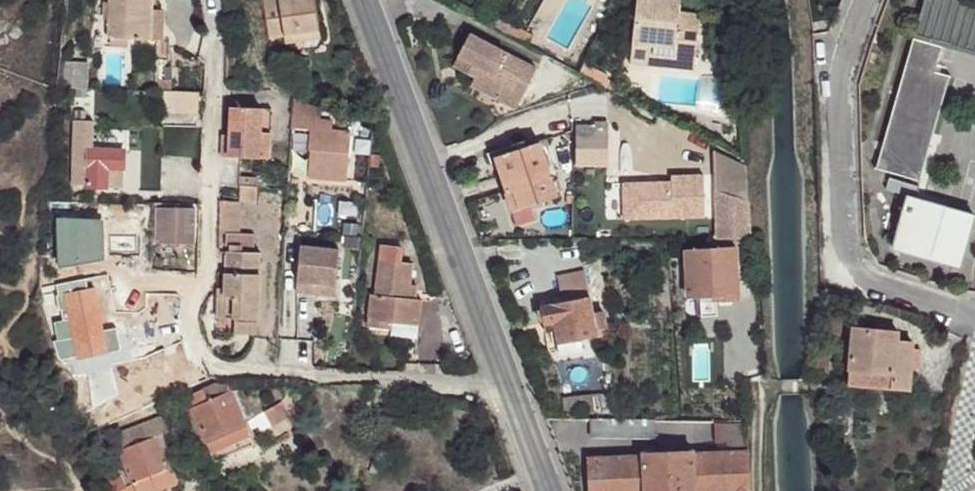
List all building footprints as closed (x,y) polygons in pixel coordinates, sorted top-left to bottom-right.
[(108,38),(111,39),(128,39),(164,41),(165,11),(157,10),(152,10),(152,0),(109,0),(108,38)] [(268,38),(285,36),(319,31),(315,0),(263,0),(268,38)] [(699,27),(677,25),(679,13),(680,0),(637,0),(632,45),(653,46),(653,55),(696,60),(699,27)] [(914,35),(974,52),(974,5),(965,3),(956,0),(924,0),(914,35)] [(699,27),(700,15),(679,13),(677,25),(699,27)] [(513,38),(531,47),(536,38),(519,28),(513,38)] [(320,38),(319,31),(285,36),(286,43),(320,38)] [(536,69),(470,34),(458,56),(473,64),(468,74),(470,76),(474,78),(470,86),(495,99),(503,84),(512,89),(518,77),(529,83),(536,69)] [(875,169),(919,181),(950,76),(934,72),(942,47),(913,38),(875,169)] [(128,39),(111,39),(110,47),(128,48),(128,39)] [(653,46),(632,45),(631,63),(695,69),(696,60),(653,55),(653,46)] [(473,64),(458,56),(453,65),(468,74),(473,64)] [(87,90),(88,63),(59,62),(57,87),(87,90)] [(586,64),(581,74),(615,92),(618,86),(606,79),(608,76),(586,64)] [(503,84),(495,99),(515,109),(529,83),(518,77),(512,89),(503,84)] [(161,92),(172,92),(173,82),(161,81),(161,92)] [(198,113),(199,93),(174,92),(173,113),(198,113)] [(308,178),(347,181),(351,132),(332,130),(333,121),(320,120),(321,108),(293,98),(291,128),(310,130),(308,150),(310,150),(308,178)] [(259,159),(262,108),(231,107),(230,135),(229,157),(221,157),(220,185),(239,186),(240,177),(241,158),(259,159)] [(262,108),(259,159),(270,159),(272,109),(262,108)] [(93,121),(73,121),(71,186),(123,188),(124,150),(92,149),(93,121)] [(607,148),(607,128),(597,128),(597,127),(577,127),(577,147),(607,148)] [(230,135),(222,135),(221,157),(229,157),(230,135)] [(557,196),(540,142),(527,146),(526,141),(514,145),(516,150),(495,157),(506,192),(514,190),(520,209),(557,196)] [(714,151),(716,240),(751,238),(747,166),(714,151)] [(156,168),(165,168),(165,154),(156,154),(156,168)] [(624,219),(705,217),(704,175),(671,176),(671,182),(623,183),(624,219)] [(240,177),(239,186),(256,187),(257,178),(240,177)] [(256,187),(239,186),(239,202),(241,202),(256,203),(256,187)] [(520,209),(514,190),(506,192),(512,211),(520,209)] [(907,197),(893,248),(960,267),(974,216),(907,197)] [(227,233),(240,234),(241,202),(239,202),(219,201),(219,233),(227,233)] [(195,244),(195,209),(157,208),(156,243),(195,244)] [(237,319),(259,320),(261,253),(254,252),(254,235),(240,234),(227,233),(225,290),(225,297),(218,297),(217,318),(237,319)] [(402,247),(381,245),(375,295),(371,295),(369,308),(368,320),(393,323),(392,330),(391,336),(418,339),(422,300),(415,300),(409,299),(410,286),(413,264),(400,262),(402,247)] [(339,250),(300,246),(296,293),(312,295),(313,283),(336,285),(339,250)] [(715,301),(738,300),(736,247),(732,247),(719,248),(687,249),(689,297),(715,296),(715,301)] [(580,340),(597,336),(598,336),(598,337),(608,335),(604,311),(593,313),(585,271),(557,276),(562,302),(541,306),(542,309),(537,310),(539,323),(544,322),(546,332),(555,330),(558,344),(580,340)] [(336,285),(313,283),(312,295),(335,297),(336,285)] [(108,353),(95,288),(65,293),(67,306),(62,308),(63,316),(69,315),(70,320),(55,323),(59,341),(71,338),(73,345),(75,344),(78,359),(108,353)] [(392,330),(393,323),(368,320),(369,308),(364,307),(362,326),(392,330)] [(258,335),(259,320),(237,319),(237,334),(258,335)] [(898,331),(852,328),(848,371),(850,372),(892,375),(891,389),(909,391),(910,368),(912,349),(913,343),(897,342),(898,331)] [(583,351),(580,340),(558,344),(560,355),(583,351)] [(912,349),(910,368),(919,369),(920,350),(912,349)] [(891,389),(892,375),(850,372),(849,386),(891,389)] [(215,462),(254,446),(227,385),(214,384),(186,397),(215,462)] [(591,396),(564,398),(565,413),(592,410),(591,396)] [(264,412),(272,426),(289,417),(281,403),(264,412)] [(163,416),(114,435),(133,485),(135,490),(156,490),(175,484),(160,444),(165,442),(162,434),(170,431),(163,416)] [(744,423),(714,424),(715,442),(731,441),(732,452),(692,454),(692,452),(643,454),(643,455),(586,459),(589,490),(748,490),(744,423)] [(126,487),(120,475),(109,480),(114,490),(124,490),(124,488),(126,487)]
